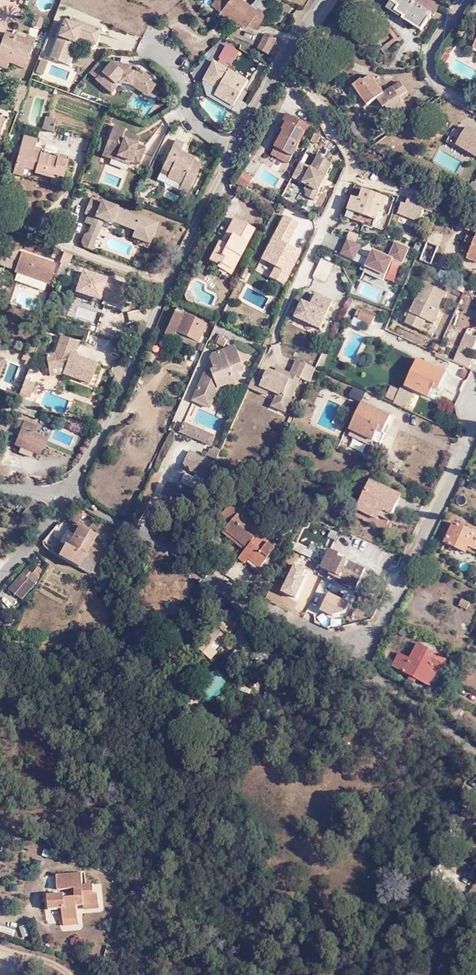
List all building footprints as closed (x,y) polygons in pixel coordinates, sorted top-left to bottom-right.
[(241,13),(247,5),(241,0),(216,0),(213,4),(221,11),(223,8),(227,4),(241,13)] [(262,10),(266,4),(261,0),(260,0),(256,6),(262,10)] [(394,0),(391,0),(388,5),(410,22),(415,15),(394,0)] [(433,0),(413,0),(413,1),(412,0),(394,0),(415,15),(410,22),(420,29),(431,13),(433,14),(440,5),(433,0)] [(223,8),(237,18),(241,13),(227,4),(223,8)] [(250,22),(256,27),(265,13),(262,10),(256,6),(255,5),(252,8),(247,5),(241,13),(244,16),(240,20),(247,25),(250,22)] [(46,16),(40,13),(36,22),(43,25),(46,16)] [(69,27),(79,31),(81,26),(70,21),(69,27)] [(100,33),(81,26),(79,31),(69,27),(62,25),(52,54),(56,55),(53,63),(57,64),(60,56),(63,57),(67,50),(70,51),(75,40),(85,44),(86,40),(96,44),(100,33)] [(20,28),(17,33),(9,29),(0,54),(0,63),(10,66),(13,59),(28,66),(39,36),(20,28)] [(258,49),(268,54),(276,40),(266,35),(258,49)] [(378,47),(382,51),(383,51),(390,46),(386,41),(382,44),(378,47)] [(231,69),(239,55),(226,48),(218,62),(231,69)] [(64,68),(70,51),(67,50),(63,57),(60,56),(57,64),(64,68)] [(449,52),(445,50),(439,60),(444,63),(450,56),(448,55),(449,52)] [(36,76),(44,78),(48,66),(41,63),(36,76)] [(105,72),(97,65),(88,75),(97,83),(105,72)] [(249,84),(216,65),(212,72),(214,74),(212,78),(209,76),(204,84),(219,92),(216,100),(233,109),(249,84)] [(110,67),(105,72),(97,83),(96,84),(109,95),(115,87),(130,89),(139,95),(147,86),(150,82),(144,78),(141,81),(136,77),(130,77),(130,72),(122,71),(121,68),(110,67)] [(399,90),(393,81),(378,93),(365,77),(359,83),(357,81),(349,87),(362,107),(372,100),(378,107),(381,106),(388,115),(400,105),(394,95),(399,90)] [(22,111),(31,86),(23,82),(18,96),(22,98),(18,109),(22,111)] [(147,86),(139,95),(147,102),(155,92),(147,86)] [(58,109),(68,107),(66,96),(52,99),(54,114),(59,114),(58,109)] [(276,149),(293,157),(308,126),(285,114),(282,122),(285,124),(282,131),(284,132),(276,149)] [(52,135),(56,123),(45,120),(42,132),(52,135)] [(361,147),(367,143),(365,138),(363,139),(353,122),(348,125),(361,147)] [(463,125),(458,133),(450,146),(465,155),(467,152),(475,157),(475,132),(463,125)] [(442,141),(450,146),(458,133),(449,128),(442,141)] [(122,142),(124,138),(125,135),(113,132),(103,157),(129,167),(137,171),(144,155),(136,152),(137,147),(122,142)] [(321,137),(316,134),(312,142),(316,145),(321,137)] [(139,144),(124,138),(122,142),(137,147),(139,144)] [(36,172),(34,177),(52,182),(52,185),(61,187),(68,161),(58,158),(57,162),(35,154),(38,142),(24,139),(14,174),(23,176),(24,173),(26,168),(36,172)] [(183,149),(175,145),(160,174),(167,177),(166,182),(180,190),(179,193),(186,196),(199,170),(192,166),(193,163),(184,159),(182,161),(178,160),(183,149)] [(289,165),(293,157),(276,149),(273,156),(289,165)] [(129,167),(103,157),(102,161),(128,171),(129,167)] [(324,178),(331,166),(325,163),(326,162),(317,157),(301,187),(308,190),(304,199),(313,204),(318,195),(317,195),(325,179),(324,178)] [(24,173),(34,177),(36,172),(26,168),(24,173)] [(274,185),(278,177),(263,168),(258,176),(274,185)] [(247,188),(253,176),(244,171),(238,183),(247,188)] [(348,206),(377,216),(379,217),(387,195),(363,186),(359,195),(352,193),(348,206)] [(304,199),(308,190),(301,187),(297,195),(304,199)] [(424,200),(409,195),(404,206),(414,210),(415,206),(422,207),(424,200)] [(373,224),(377,216),(348,206),(345,213),(373,224)] [(92,231),(101,235),(103,227),(112,231),(113,228),(135,236),(133,243),(150,249),(158,229),(140,223),(139,225),(128,220),(128,218),(102,208),(101,211),(91,207),(85,220),(88,222),(86,229),(92,231)] [(297,221),(282,213),(260,257),(275,264),(269,275),(282,283),(299,249),(286,243),(297,221)] [(208,262),(218,268),(219,266),(228,271),(237,256),(240,257),(253,231),(232,220),(228,228),(232,230),(227,240),(229,241),(226,248),(220,245),(218,244),(208,262)] [(93,253),(101,235),(92,231),(89,239),(85,240),(83,247),(87,251),(93,253)] [(348,231),(347,238),(357,240),(358,233),(348,231)] [(475,239),(466,235),(460,250),(464,252),(469,254),(475,239)] [(475,239),(469,254),(467,259),(475,263),(475,235),(475,239)] [(224,238),(220,245),(226,248),(229,241),(227,240),(224,238)] [(360,245),(346,239),(340,254),(366,265),(364,271),(383,279),(393,258),(402,262),(408,247),(395,241),(388,256),(373,250),(369,260),(356,254),(360,245)] [(24,253),(14,248),(8,246),(0,264),(8,267),(16,271),(24,253)] [(434,255),(422,249),(420,256),(430,262),(434,255)] [(56,267),(24,253),(16,271),(49,285),(56,267)] [(65,283),(70,268),(63,266),(57,280),(65,283)] [(219,266),(218,268),(217,270),(229,277),(231,273),(228,271),(219,266)] [(108,282),(87,274),(84,284),(91,287),(87,298),(100,304),(102,301),(125,310),(130,294),(107,286),(108,282)] [(132,290),(109,282),(108,282),(107,286),(130,294),(132,290)] [(409,311),(405,309),(402,314),(406,316),(404,322),(418,329),(423,319),(432,323),(439,310),(435,307),(442,291),(423,282),(411,306),(409,311)] [(380,304),(385,296),(364,283),(359,291),(380,304)] [(190,290),(186,288),(184,294),(185,298),(191,301),(194,297),(190,294),(190,290)] [(332,304),(314,296),(309,307),(301,304),(294,320),(319,332),(332,304)] [(372,314),(356,307),(352,313),(357,314),(356,317),(369,322),(372,314)] [(180,315),(182,311),(175,308),(162,335),(172,340),(175,332),(196,342),(203,326),(180,315)] [(466,347),(468,347),(474,335),(465,332),(458,346),(465,349),(466,347)] [(468,347),(472,349),(475,341),(475,337),(474,335),(468,347)] [(74,352),(81,343),(63,336),(56,353),(48,355),(51,368),(59,367),(65,370),(64,374),(91,384),(99,364),(77,356),(74,359),(72,358),(70,350),(74,350),(74,352)] [(228,341),(218,337),(216,343),(226,347),(228,341)] [(235,375),(239,373),(245,370),(235,347),(213,356),(210,360),(216,371),(205,374),(194,396),(207,401),(213,387),(218,391),(237,383),(235,375)] [(424,385),(420,392),(432,397),(436,387),(440,389),(446,373),(417,359),(409,379),(424,385)] [(276,368),(273,373),(298,382),(299,378),(294,376),(300,363),(294,360),(288,373),(276,368)] [(308,382),(314,369),(300,363),(294,376),(299,378),(308,382)] [(61,373),(64,374),(65,370),(59,367),(51,368),(52,376),(61,373)] [(267,370),(262,381),(260,387),(267,391),(276,395),(271,407),(284,412),(298,382),(273,373),(267,370)] [(262,381),(253,377),(248,388),(265,396),(267,391),(260,387),(262,381)] [(406,386),(420,392),(424,385),(409,379),(406,386)] [(20,394),(28,397),(32,399),(37,384),(26,380),(20,394)] [(362,401),(366,391),(353,386),(349,396),(362,401)] [(395,402),(400,391),(390,386),(385,398),(395,402)] [(207,401),(194,396),(192,401),(209,409),(218,391),(213,387),(207,401)] [(20,394),(18,400),(26,402),(28,397),(20,394)] [(30,415),(33,407),(18,401),(16,406),(14,410),(30,415)] [(363,402),(353,423),(368,430),(364,435),(374,441),(380,431),(385,433),(392,415),(363,402)] [(216,434),(183,420),(179,430),(211,443),(216,434)] [(17,445),(24,448),(35,453),(41,456),(47,441),(35,435),(39,427),(24,421),(18,434),(22,436),(17,445)] [(368,430),(353,423),(351,428),(364,435),(368,430)] [(183,463),(208,474),(210,471),(215,459),(191,447),(183,463)] [(23,452),(34,457),(35,453),(24,448),(23,452)] [(296,469),(282,466),(280,475),(294,479),(296,469)] [(184,471),(180,483),(197,489),(201,478),(184,471)] [(382,510),(391,514),(400,494),(371,480),(354,515),(374,525),(382,510)] [(243,504),(234,497),(216,519),(224,526),(222,530),(244,547),(236,557),(243,563),(247,558),(259,568),(275,546),(257,530),(259,528),(237,511),(243,504)] [(31,519),(38,504),(31,502),(27,511),(25,510),(23,515),(31,519)] [(384,530),(391,514),(382,510),(374,525),(384,530)] [(475,548),(475,533),(453,521),(443,542),(464,552),(468,545),(475,548)] [(79,565),(86,555),(99,536),(84,526),(71,546),(67,544),(61,553),(79,565)] [(319,570),(329,576),(331,571),(356,585),(365,568),(338,555),(340,550),(331,546),(319,570)] [(99,564),(86,555),(79,565),(92,573),(99,564)] [(331,571),(329,576),(328,579),(353,591),(356,585),(331,571)] [(27,580),(31,576),(28,572),(10,592),(15,598),(29,583),(27,580)] [(33,587),(37,582),(31,576),(27,580),(29,583),(33,587)] [(34,588),(33,587),(29,583),(15,598),(20,603),(34,588)] [(217,625),(224,630),(230,623),(223,617),(217,625)] [(220,648),(229,638),(216,626),(197,647),(211,659),(220,649),(220,648)] [(433,666),(438,670),(443,670),(447,664),(439,657),(440,654),(420,642),(409,658),(399,652),(392,666),(423,684),(433,666)] [(427,687),(438,670),(433,666),(423,684),(427,687)] [(218,705),(228,676),(209,669),(199,698),(218,705)] [(240,685),(238,691),(249,693),(251,688),(240,685)] [(440,689),(431,690),(432,699),(440,698),(440,689)] [(51,850),(42,848),(39,854),(48,857),(51,850)] [(61,907),(62,920),(79,919),(78,905),(77,900),(83,900),(84,904),(99,903),(99,893),(93,894),(93,883),(82,884),(81,871),(58,873),(60,888),(75,886),(75,895),(65,896),(66,893),(48,894),(49,908),(61,907)] [(99,908),(99,903),(84,904),(83,900),(77,900),(78,905),(83,905),(84,909),(99,908)] [(14,930),(0,925),(0,929),(13,934),(14,930)] [(20,927),(22,936),(29,935),(27,925),(20,927)] [(117,964),(104,960),(101,965),(115,970),(117,964)]
